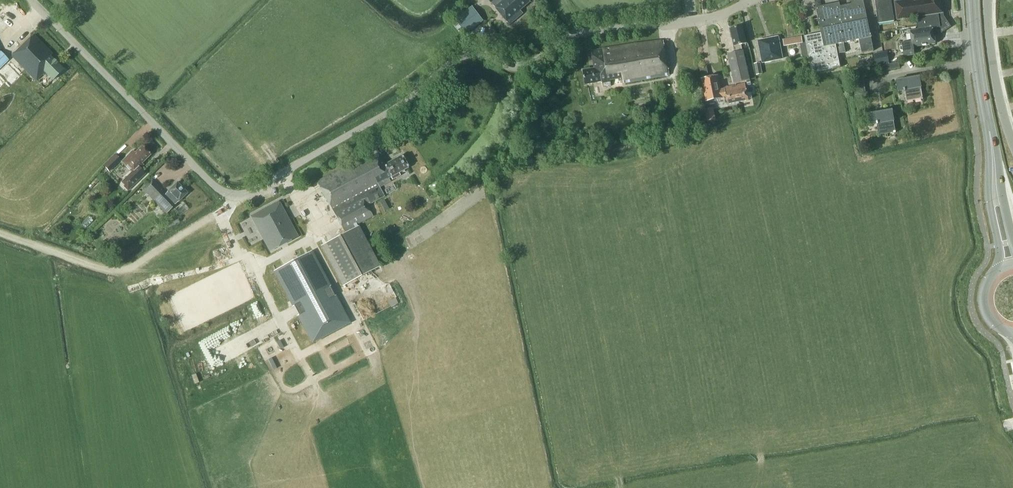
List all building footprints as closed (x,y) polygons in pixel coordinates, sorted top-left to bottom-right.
[(529,0),(498,0),(493,4),(509,25),(523,13),(521,10),(531,2),(529,0)] [(844,44),(859,40),(862,53),(874,51),(871,38),(872,38),(871,34),(870,34),(863,0),(852,0),(851,0),(852,5),(840,8),(839,3),(816,7),(821,33),(824,47),(844,44)] [(879,24),(894,21),(894,19),(898,18),(898,20),(916,17),(942,13),(940,0),(875,0),(879,24)] [(482,20),(472,8),(457,20),(466,33),(482,20)] [(746,43),(742,26),(730,29),(734,46),(735,46),(736,52),(727,54),(734,83),(750,80),(743,50),(742,51),(741,45),(746,43)] [(935,44),(932,29),(918,31),(910,32),(911,42),(899,44),(900,51),(903,51),(904,57),(914,55),(914,49),(913,47),(935,44)] [(845,53),(844,44),(824,47),(821,33),(804,36),(812,73),(840,68),(838,54),(845,53)] [(52,55),(33,35),(12,56),(36,80),(44,72),(52,80),(63,70),(50,57),(52,55)] [(803,43),(801,36),(783,40),(784,46),(800,44),(803,60),(808,59),(805,42),(803,43)] [(783,60),(779,37),(758,41),(762,64),(783,60)] [(670,75),(664,40),(591,51),(594,68),(583,70),(585,85),(602,82),(603,87),(616,85),(670,75)] [(885,64),(890,63),(888,51),(873,54),(875,66),(885,64)] [(0,52),(0,90),(5,85),(9,88),(22,75),(19,72),(8,60),(0,52)] [(715,76),(702,79),(707,101),(719,98),(726,96),(727,104),(749,100),(748,100),(745,84),(724,88),(724,89),(718,90),(715,76)] [(921,88),(920,77),(897,81),(899,92),(905,91),(906,101),(921,99),(921,100),(923,99),(923,98),(921,88)] [(713,108),(704,110),(706,121),(715,119),(713,108)] [(894,122),(893,110),(870,114),(872,126),(878,125),(879,135),(893,132),(894,133),(896,133),(896,131),(895,131),(894,122)] [(122,161),(132,172),(121,183),(124,186),(123,187),(128,191),(146,174),(140,168),(143,165),(142,163),(150,155),(142,146),(135,153),(133,151),(122,161)] [(384,165),(376,150),(316,182),(344,232),(372,216),(367,206),(384,197),(378,186),(388,180),(387,179),(390,177),(392,180),(399,176),(398,173),(408,168),(401,156),(384,165)] [(121,160),(115,154),(103,166),(109,172),(121,160)] [(165,194),(151,180),(141,189),(153,201),(156,199),(159,202),(156,204),(165,214),(175,205),(179,201),(187,193),(177,183),(168,191),(169,191),(165,194)] [(250,216),(269,252),(298,237),(278,201),(250,216)] [(380,267),(358,226),(320,246),(342,287),(380,267)] [(310,253),(275,272),(313,343),(349,324),(310,253)]
